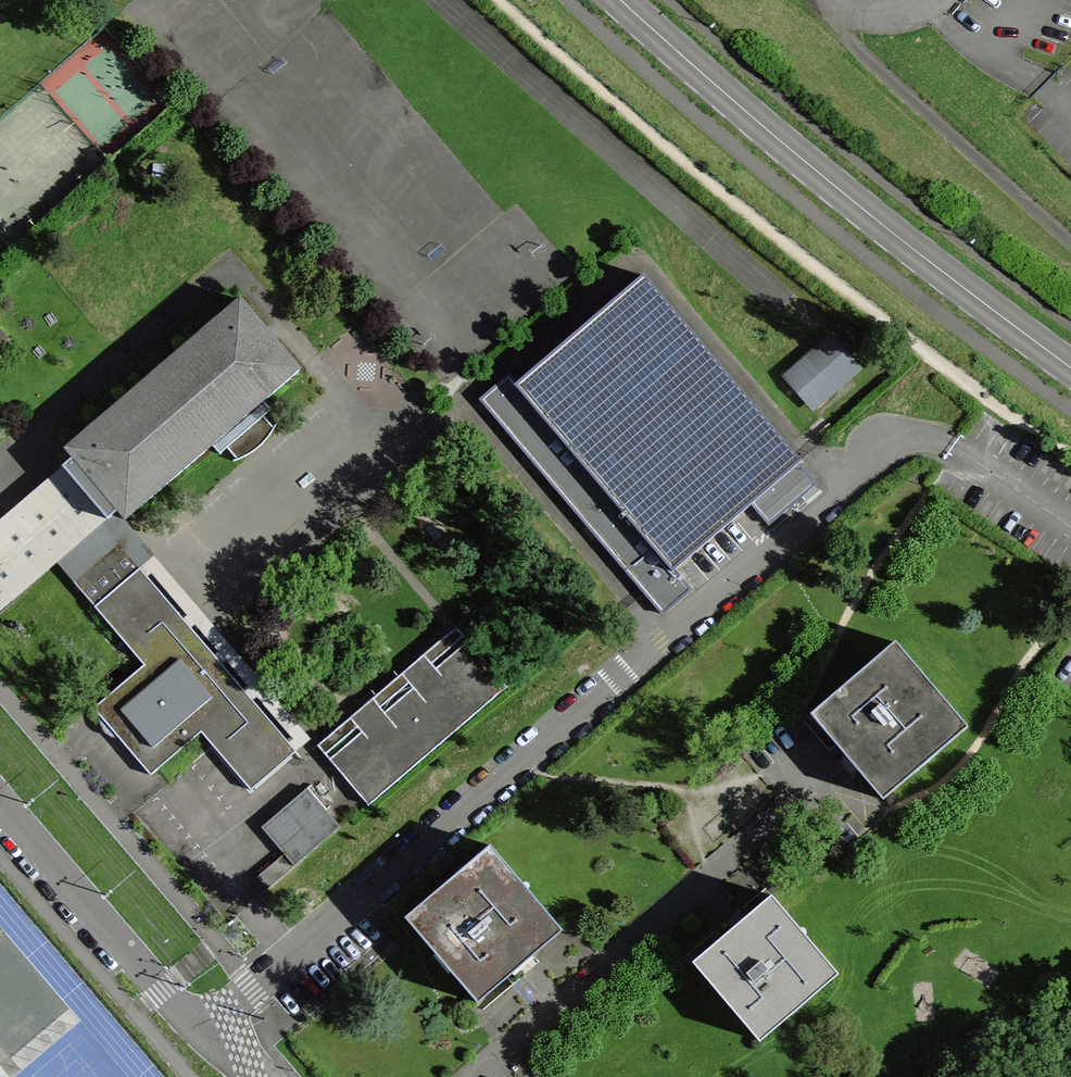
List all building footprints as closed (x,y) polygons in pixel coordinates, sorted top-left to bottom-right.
[(800,455),(790,444),(644,275),(646,274),(644,272),(517,383),(510,374),(483,397),(638,575),(668,610),(696,585),(678,565),(755,498),(772,518),(819,477),(804,459),(802,456),(804,455),(802,453),(800,455)] [(117,510),(124,518),(211,443),(262,400),(299,368),(239,298),(64,449),(72,457),(62,465),(108,518),(117,510)] [(9,339),(0,329),(0,346),(9,339)] [(785,371),(814,403),(859,363),(831,330),(785,371)] [(270,408),(262,400),(211,443),(219,452),(226,446),(236,457),(246,452),(257,445),(265,436),(272,426),(263,414),(270,408)] [(0,519),(0,611),(57,562),(108,518),(62,465),(0,519)] [(57,562),(72,581),(118,542),(296,751),(311,738),(124,518),(117,510),(108,518),(57,562)] [(72,581),(144,664),(93,707),(150,774),(201,730),(251,789),(296,751),(118,542),(72,581)] [(329,759),(368,805),(507,686),(467,641),(435,668),(430,662),(417,673),(422,680),(414,688),(412,685),(406,688),(394,695),(385,705),(382,711),(384,713),(375,721),(369,714),(356,726),(361,731),(329,759)] [(811,713),(883,798),(968,725),(896,641),(811,713)] [(563,929),(491,844),(405,917),(478,1001),(563,929)] [(693,961),(760,1040),(839,972),(772,893),(693,961)] [(958,952),(950,962),(987,987),(996,968),(964,944),(958,952)] [(930,984),(916,984),(916,1024),(930,1024),(930,984)]
